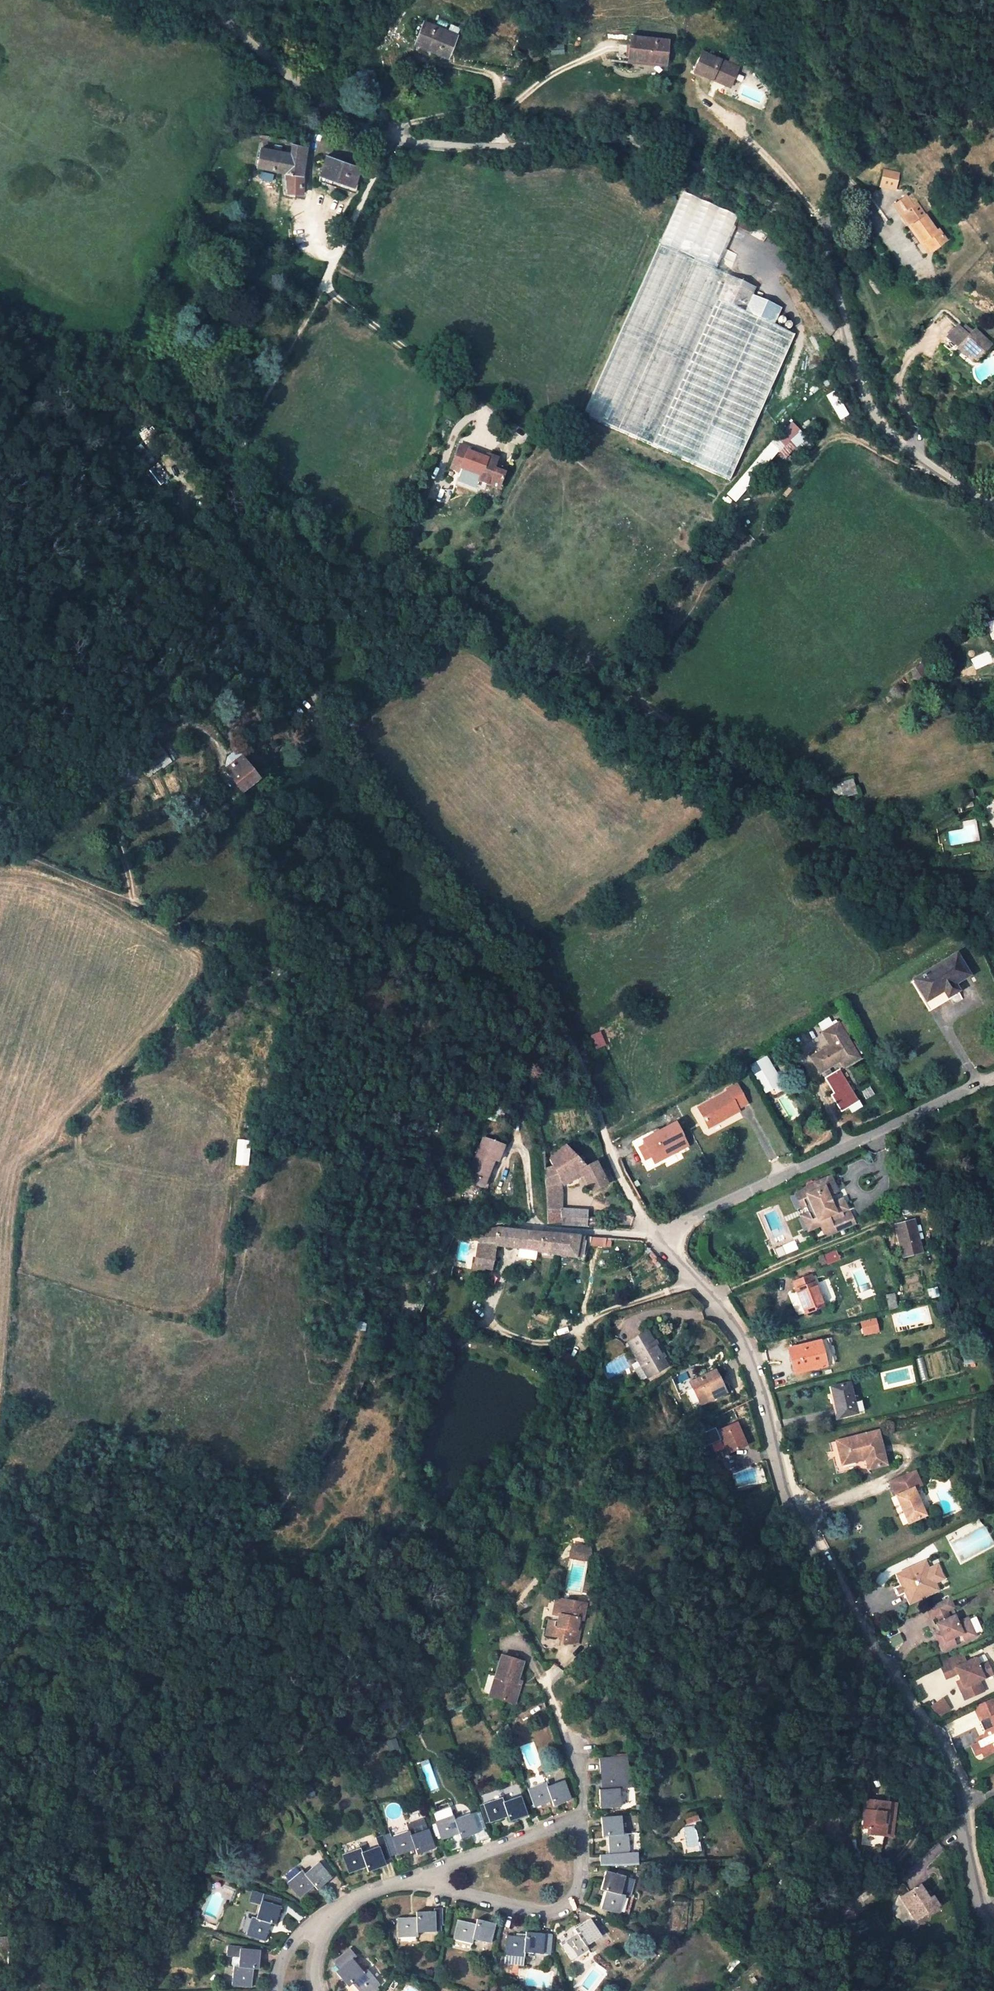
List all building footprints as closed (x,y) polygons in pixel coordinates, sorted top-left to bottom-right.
[(456,35),(424,22),(415,43),(447,56),(456,35)] [(628,44),(626,66),(663,70),(665,48),(628,44)] [(714,74),(733,83),(740,66),(703,51),(695,70),(712,78),(714,74)] [(662,75),(663,70),(626,66),(626,70),(662,75)] [(714,74),(712,78),(731,86),(733,83),(714,74)] [(235,136),(259,142),(261,134),(237,128),(235,136)] [(283,172),(285,192),(302,194),(302,177),(306,146),(301,145),(291,143),(290,152),(261,147),(257,166),(283,172)] [(353,186),(360,168),(326,156),(320,174),(353,186)] [(896,175),(882,172),(878,186),(893,190),(896,175)] [(893,205),(900,215),(912,206),(905,196),(893,205)] [(916,204),(912,206),(900,215),(909,226),(911,225),(923,241),(921,242),(928,252),(945,239),(937,229),(936,230),(916,204)] [(916,236),(921,242),(923,241),(911,225),(909,226),(916,236)] [(647,452),(714,307),(724,284),(655,253),(579,422),(647,452)] [(731,287),(724,284),(714,307),(720,310),(731,287)] [(752,296),(731,287),(720,310),(741,319),(749,302),(752,296)] [(779,316),(749,302),(741,319),(720,310),(714,307),(647,452),(726,487),(791,342),(771,333),(779,316)] [(972,329),(968,333),(964,328),(960,325),(950,335),(951,336),(960,345),(958,348),(967,357),(971,352),(977,357),(981,353),(989,345),(991,342),(978,329),(975,332),(972,329)] [(951,336),(945,343),(954,352),(958,348),(960,345),(951,336)] [(993,350),(989,345),(981,353),(986,357),(993,350)] [(977,357),(971,352),(967,357),(972,362),(977,357)] [(817,433),(808,419),(802,423),(811,437),(817,433)] [(146,429),(139,434),(151,450),(158,445),(146,429)] [(806,438),(800,431),(782,447),(785,450),(780,455),(784,459),(806,438)] [(128,443),(124,447),(134,459),(138,455),(128,443)] [(473,449),(459,444),(450,468),(460,472),(461,469),(480,476),(478,482),(494,487),(500,472),(489,468),(493,457),(488,455),(487,458),(471,453),(473,449)] [(145,447),(139,451),(142,455),(148,451),(145,447)] [(149,453),(140,459),(148,469),(157,463),(149,453)] [(460,472),(459,475),(478,482),(480,476),(461,469),(460,472)] [(153,470),(147,475),(153,483),(159,479),(153,470)] [(288,714),(294,721),(303,714),(298,706),(288,714)] [(164,745),(160,747),(168,758),(172,756),(164,745)] [(227,770),(242,758),(238,752),(228,759),(227,770)] [(259,780),(242,758),(227,770),(244,792),(259,780)] [(838,782),(841,790),(854,786),(851,777),(838,782)] [(973,797),(972,790),(956,793),(958,801),(973,797)] [(926,1000),(943,990),(947,996),(956,991),(952,983),(967,974),(955,955),(916,979),(923,990),(921,991),(926,1000)] [(928,1010),(948,998),(947,996),(943,990),(926,1000),(921,991),(923,990),(916,979),(911,982),(928,1010)] [(823,1033),(830,1045),(811,1057),(820,1071),(826,1067),(839,1060),(843,1066),(857,1057),(837,1024),(823,1033)] [(592,1034),(597,1048),(606,1044),(601,1030),(592,1034)] [(764,1060),(756,1066),(766,1084),(775,1079),(764,1060)] [(836,1067),(829,1072),(826,1067),(820,1071),(832,1093),(829,1094),(839,1111),(856,1101),(836,1067)] [(726,1089),(727,1091),(697,1108),(706,1124),(722,1115),(723,1118),(723,1117),(737,1110),(736,1107),(745,1102),(736,1084),(726,1089)] [(722,1115),(706,1124),(709,1128),(725,1119),(723,1117),(723,1118),(722,1115)] [(677,1120),(640,1136),(644,1144),(638,1147),(646,1166),(690,1148),(677,1120)] [(237,1138),(235,1164),(248,1165),(251,1139),(237,1138)] [(483,1138),(469,1174),(485,1180),(493,1159),(497,1160),(503,1146),(483,1138)] [(264,1153),(266,1147),(258,1145),(256,1151),(264,1153)] [(544,1169),(545,1186),(560,1184),(560,1182),(582,1171),(591,1189),(607,1182),(597,1160),(585,1166),(565,1145),(549,1159),(553,1166),(544,1169)] [(467,1180),(482,1186),(485,1180),(469,1174),(467,1180)] [(831,1174),(822,1178),(824,1183),(828,1181),(833,1190),(838,1188),(831,1174)] [(813,1223),(817,1221),(819,1225),(824,1238),(846,1229),(838,1211),(841,1209),(836,1199),(830,1202),(826,1193),(833,1190),(828,1181),(824,1183),(822,1178),(812,1183),(813,1185),(810,1187),(809,1184),(802,1188),(803,1190),(794,1194),(800,1206),(804,1204),(813,1223)] [(561,1209),(560,1184),(545,1186),(546,1208),(561,1209)] [(854,1225),(841,1196),(836,1199),(841,1209),(838,1211),(846,1229),(854,1225)] [(809,1229),(819,1225),(817,1221),(813,1223),(804,1204),(800,1206),(797,1207),(801,1215),(803,1215),(809,1229)] [(562,1209),(561,1209),(546,1208),(547,1225),(561,1222),(562,1209)] [(588,1211),(562,1209),(561,1222),(561,1225),(587,1227),(588,1211)] [(667,1214),(664,1209),(659,1212),(662,1217),(667,1214)] [(920,1252),(912,1219),(894,1224),(898,1242),(899,1241),(903,1256),(920,1252)] [(493,1260),(496,1245),(496,1244),(498,1228),(481,1231),(476,1256),(493,1260)] [(496,1244),(496,1245),(574,1257),(573,1260),(583,1262),(587,1237),(575,1236),(498,1228),(496,1244)] [(783,1256),(793,1252),(791,1247),(781,1252),(783,1256)] [(822,1256),(826,1264),(840,1258),(836,1249),(822,1256)] [(498,1261),(493,1260),(476,1256),(475,1265),(491,1268),(497,1269),(498,1261)] [(810,1275),(792,1282),(804,1313),(822,1306),(810,1275)] [(897,1307),(893,1293),(885,1295),(889,1309),(897,1307)] [(949,1313),(945,1299),(934,1302),(939,1317),(949,1313)] [(877,1331),(874,1318),(860,1322),(863,1335),(877,1331)] [(351,1328),(362,1330),(364,1322),(353,1320),(351,1328)] [(662,1358),(654,1344),(650,1339),(647,1333),(629,1344),(648,1378),(667,1367),(662,1358)] [(827,1339),(787,1348),(792,1370),(814,1365),(814,1368),(833,1363),(827,1339)] [(664,1357),(656,1343),(654,1344),(662,1358),(664,1357)] [(959,1352),(960,1354),(953,1356),(954,1363),(962,1361),(962,1363),(972,1360),(969,1350),(959,1352)] [(707,1396),(723,1388),(714,1370),(689,1382),(691,1385),(684,1389),(693,1407),(708,1399),(707,1396)] [(830,1387),(834,1402),(837,1402),(841,1417),(863,1412),(860,1400),(853,1402),(848,1383),(830,1387)] [(724,1391),(723,1388),(707,1396),(708,1399),(724,1391)] [(735,1423),(718,1430),(722,1438),(728,1452),(744,1445),(735,1423)] [(715,1431),(713,1427),(698,1434),(703,1446),(718,1439),(715,1431)] [(836,1440),(842,1463),(865,1457),(867,1465),(868,1468),(887,1463),(878,1428),(836,1440)] [(907,1476),(889,1482),(894,1494),(906,1521),(924,1514),(912,1487),(907,1476)] [(591,1548),(573,1545),(571,1557),(589,1561),(591,1548)] [(896,1591),(899,1598),(904,1595),(909,1605),(941,1592),(937,1583),(932,1571),(928,1562),(919,1566),(914,1573),(909,1571),(896,1576),(902,1589),(896,1591)] [(948,1578),(943,1567),(932,1571),(937,1583),(948,1578)] [(550,1621),(548,1621),(546,1634),(555,1635),(557,1627),(562,1628),(560,1641),(569,1642),(571,1629),(573,1629),(573,1627),(575,1618),(581,1619),(584,1603),(558,1599),(558,1600),(556,1614),(559,1615),(557,1622),(550,1621)] [(558,1600),(554,1599),(550,1621),(557,1622),(559,1615),(556,1614),(558,1600)] [(945,1601),(921,1612),(925,1623),(930,1620),(933,1626),(931,1628),(934,1633),(937,1640),(932,1642),(937,1653),(950,1647),(947,1640),(956,1636),(959,1643),(969,1638),(961,1622),(952,1625),(949,1620),(944,1622),(941,1615),(949,1611),(945,1601)] [(579,1628),(573,1627),(573,1629),(571,1629),(569,1642),(576,1644),(579,1628)] [(961,1655),(938,1666),(944,1680),(957,1675),(959,1680),(963,1688),(959,1690),(963,1700),(982,1692),(978,1681),(991,1675),(985,1662),(977,1666),(974,1660),(965,1665),(961,1655)] [(501,1656),(494,1676),(498,1677),(492,1696),(514,1703),(519,1686),(515,1685),(517,1680),(522,1662),(501,1656)] [(488,1695),(492,1696),(498,1677),(494,1676),(488,1695)] [(938,1717),(951,1709),(943,1697),(930,1705),(938,1717)] [(993,1702),(993,1700),(993,1698),(975,1706),(976,1710),(993,1702)] [(976,1710),(982,1721),(988,1718),(989,1722),(993,1723),(993,1724),(993,1702),(976,1710)] [(408,1726),(404,1719),(396,1724),(400,1731),(408,1726)] [(508,1732),(505,1724),(500,1727),(503,1734),(508,1732)] [(987,1730),(984,1735),(977,1739),(979,1743),(973,1746),(977,1754),(984,1751),(986,1756),(993,1752),(993,1751),(993,1750),(993,1727),(987,1730)] [(604,1789),(598,1790),(600,1808),(620,1806),(618,1789),(623,1788),(621,1770),(627,1769),(626,1756),(598,1759),(599,1772),(603,1771),(604,1789)] [(546,1786),(544,1782),(527,1788),(534,1807),(551,1801),(553,1805),(570,1799),(563,1780),(546,1786)] [(503,1801),(501,1797),(483,1804),(490,1823),(507,1816),(509,1821),(526,1815),(519,1796),(503,1801)] [(868,1832),(891,1835),(896,1804),(867,1800),(863,1825),(869,1826),(868,1832)] [(454,1819),(452,1815),(435,1821),(441,1840),(458,1834),(460,1838),(477,1832),(471,1813),(454,1819)] [(622,1833),(620,1816),(600,1818),(602,1836),(606,1836),(608,1854),(600,1855),(600,1865),(638,1864),(637,1851),(628,1852),(626,1833),(622,1833)] [(409,1830),(410,1835),(427,1829),(423,1818),(406,1825),(409,1830)] [(410,1835),(409,1830),(391,1837),(397,1855),(415,1849),(416,1854),(434,1848),(427,1829),(410,1835)] [(384,1841),(379,1843),(383,1855),(388,1854),(384,1841)] [(362,1852),(360,1848),(342,1854),(349,1873),(366,1867),(368,1871),(385,1865),(378,1846),(362,1852)] [(304,1873),(301,1870),(286,1883),(299,1898),(313,1885),(317,1890),(330,1878),(317,1862),(304,1873)] [(629,1896),(633,1879),(604,1871),(600,1889),(605,1891),(600,1908),(619,1913),(624,1895),(629,1896)] [(915,1920),(938,1905),(932,1896),(929,1899),(925,1893),(919,1885),(901,1897),(915,1920)] [(252,1890),(249,1901),(260,1904),(256,1918),(251,1917),(246,1935),(265,1940),(270,1923),(275,1924),(280,1907),(279,1906),(281,1900),(263,1894),(263,1893),(252,1890)] [(397,1918),(398,1937),(416,1936),(416,1932),(435,1932),(434,1925),(440,1925),(441,1925),(441,1908),(434,1908),(434,1911),(415,1912),(415,1917),(397,1918)] [(475,1919),(474,1923),(457,1919),(452,1939),(470,1943),(472,1939),(489,1943),(494,1923),(475,1919)] [(573,1929),(576,1933),(561,1943),(572,1960),(588,1949),(585,1946),(600,1936),(588,1919),(573,1929)] [(524,1931),(524,1936),(506,1935),(504,1955),(523,1956),(524,1952),(547,1954),(548,1933),(524,1931)] [(7,1936),(0,1937),(0,1951),(0,1952),(9,1951),(7,1936)] [(244,1948),(227,1947),(226,1956),(234,1957),(238,1957),(238,1966),(233,1966),(231,1985),(251,1986),(253,1968),(258,1969),(259,1950),(244,1949),(244,1948)] [(349,1949),(333,1962),(339,1969),(336,1972),(348,1986),(351,1983),(358,1990),(370,1990),(378,1984),(366,1969),(362,1972),(352,1959),(355,1956),(349,1949)] [(523,1965),(523,1956),(504,1955),(503,1964),(523,1965)] [(234,1957),(226,1956),(226,1965),(233,1966),(238,1966),(238,1957),(234,1957)]
